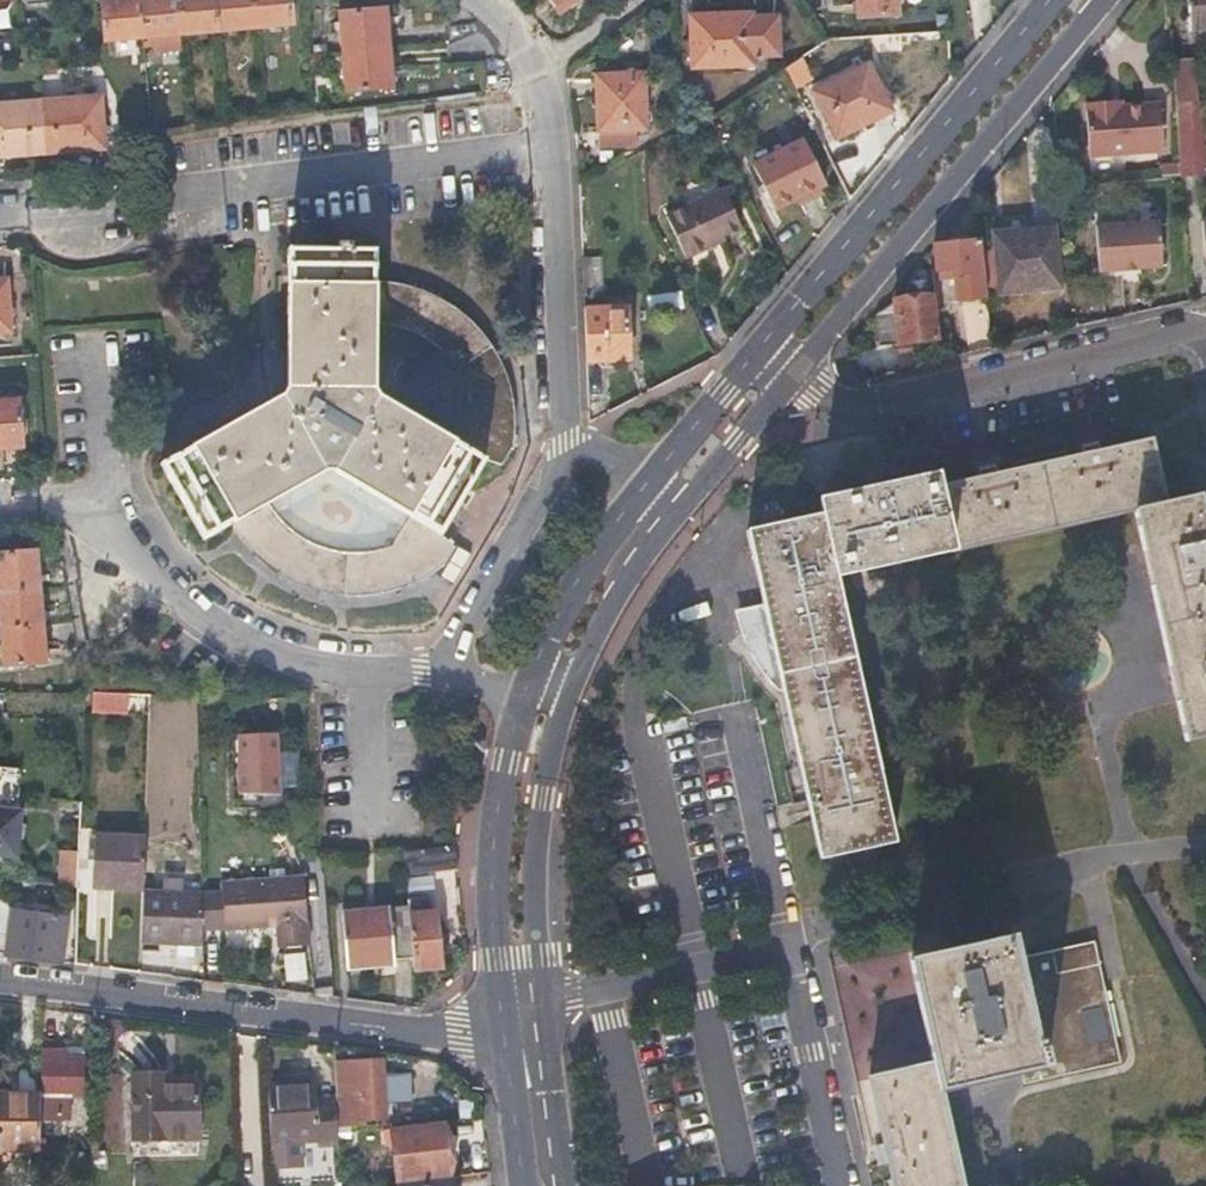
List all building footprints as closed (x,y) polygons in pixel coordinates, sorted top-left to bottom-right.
[(143,36),(139,0),(111,0),(102,1),(106,41),(143,36)] [(143,36),(181,32),(177,0),(139,0),(143,36)] [(181,32),(218,27),(215,0),(177,0),(181,32)] [(255,23),(252,0),(215,0),(218,27),(255,23)] [(255,23),(290,19),(288,0),(252,0),(255,23)] [(562,13),(578,0),(551,0),(562,13)] [(859,17),(898,14),(897,0),(857,0),(859,17)] [(1190,29),(1205,28),(1205,0),(1187,0),(1190,29)] [(750,16),(750,8),(688,11),(690,62),(753,60),(754,55),(761,53),(763,48),(770,49),(776,42),(774,15),(750,16)] [(342,54),(386,49),(382,11),(337,16),(342,54)] [(391,88),(386,49),(342,54),(346,94),(391,88)] [(1191,59),(1173,60),(1176,103),(1193,103),(1191,59)] [(890,107),(867,61),(813,90),(836,136),(890,107)] [(595,74),(594,130),(624,129),(642,129),(642,73),(595,74)] [(1111,106),(1123,105),(1123,97),(1110,98),(1111,106)] [(1160,102),(1123,105),(1111,106),(1110,98),(1085,100),(1089,155),(1163,149),(1160,102)] [(39,104),(44,155),(105,150),(101,99),(39,104)] [(44,155),(39,104),(0,106),(0,158),(44,155)] [(1203,151),(1202,115),(1182,116),(1185,152),(1203,151)] [(624,129),(594,130),(594,145),(624,145),(624,129)] [(825,181),(802,139),(752,165),(775,208),(825,181)] [(689,257),(711,245),(708,242),(719,235),(740,223),(720,183),(664,213),(689,257)] [(359,187),(332,196),(340,218),(367,209),(359,187)] [(1161,265),(1158,219),(1095,225),(1098,271),(1161,265)] [(994,230),(997,262),(999,290),(1058,284),(1053,225),(994,230)] [(708,242),(711,245),(722,239),(719,235),(708,242)] [(981,239),(935,244),(938,269),(965,266),(968,290),(986,288),(983,262),(981,239)] [(489,350),(470,326),(451,310),(432,298),(412,290),(386,284),(371,282),(371,252),(288,252),(286,394),(252,415),(162,464),(201,538),(228,524),(240,545),(257,563),(278,579),(300,589),(327,597),(352,599),(376,597),(405,589),(427,577),(438,568),(449,548),(443,542),(436,536),(480,462),(498,468),(509,449),(510,423),(508,397),(500,370),(489,350)] [(983,262),(986,288),(986,291),(999,290),(997,262),(983,262)] [(11,281),(0,282),(0,333),(14,333),(11,281)] [(981,301),(959,302),(960,336),(982,335),(981,301)] [(896,310),(898,342),(936,338),(933,304),(896,308),(896,310)] [(584,310),(586,361),(628,360),(626,309),(584,310)] [(896,310),(879,311),(876,315),(880,343),(898,342),(896,310)] [(22,448),(20,401),(0,403),(0,449),(22,448)] [(1136,510),(1166,504),(1151,440),(938,487),(953,550),(1136,510)] [(953,550),(938,487),(935,474),(821,498),(824,512),(837,577),(953,550)] [(1198,497),(1166,504),(1136,510),(1185,738),(1205,734),(1205,537),(1198,497)] [(837,577),(824,512),(748,529),(816,858),(893,842),(837,577)] [(451,546),(437,576),(451,583),(465,553),(451,546)] [(38,591),(36,555),(0,557),(0,593),(38,591)] [(40,628),(38,591),(0,593),(0,624),(0,631),(40,628)] [(42,662),(40,628),(0,631),(3,664),(42,662)] [(87,714),(123,714),(123,692),(87,693),(87,714)] [(264,758),(264,748),(264,739),(235,739),(237,794),(256,793),(255,758),(264,758)] [(16,854),(19,810),(0,808),(0,852),(16,854)] [(86,888),(112,889),(137,889),(138,836),(87,835),(86,888)] [(400,851),(402,876),(455,872),(451,847),(400,851)] [(57,850),(53,887),(70,888),(74,851),(57,850)] [(272,925),(273,934),(274,944),(306,942),(300,879),(298,875),(220,880),(222,928),(272,925)] [(196,891),(167,891),(137,890),(136,941),(196,943),(196,891)] [(22,907),(28,908),(34,908),(34,893),(23,893),(22,907)] [(405,902),(412,975),(440,973),(435,914),(427,914),(426,901),(405,902)] [(383,966),(379,908),(339,910),(341,968),(383,966)] [(33,957),(34,915),(4,912),(2,953),(33,957)] [(34,915),(33,957),(49,959),(49,949),(63,950),(64,918),(34,915)] [(910,961),(934,1065),(939,1089),(1019,1071),(1041,1066),(1020,971),(1013,938),(910,961)] [(306,942),(274,944),(274,951),(306,949),(306,942)] [(279,953),(281,981),(304,980),(302,952),(279,953)] [(1102,954),(1020,971),(1041,1066),(1019,1071),(1023,1088),(1126,1065),(1102,954)] [(42,1091),(38,1091),(38,1108),(65,1108),(65,1091),(82,1091),(82,1048),(41,1048),(42,1091)] [(133,1062),(133,1100),(133,1138),(198,1137),(197,1071),(164,1071),(164,1063),(133,1062)] [(934,1065),(869,1080),(885,1149),(893,1185),(959,1185),(939,1089),(934,1065)] [(339,1146),(338,1107),(313,1107),(312,1096),(312,1081),(267,1082),(269,1141),(314,1139),(315,1146),(339,1146)] [(38,1091),(0,1091),(0,1145),(38,1145),(38,1108),(38,1091)] [(337,1096),(312,1096),(313,1107),(338,1107),(337,1096)] [(446,1175),(444,1150),(442,1126),(391,1128),(395,1178),(446,1175)]
